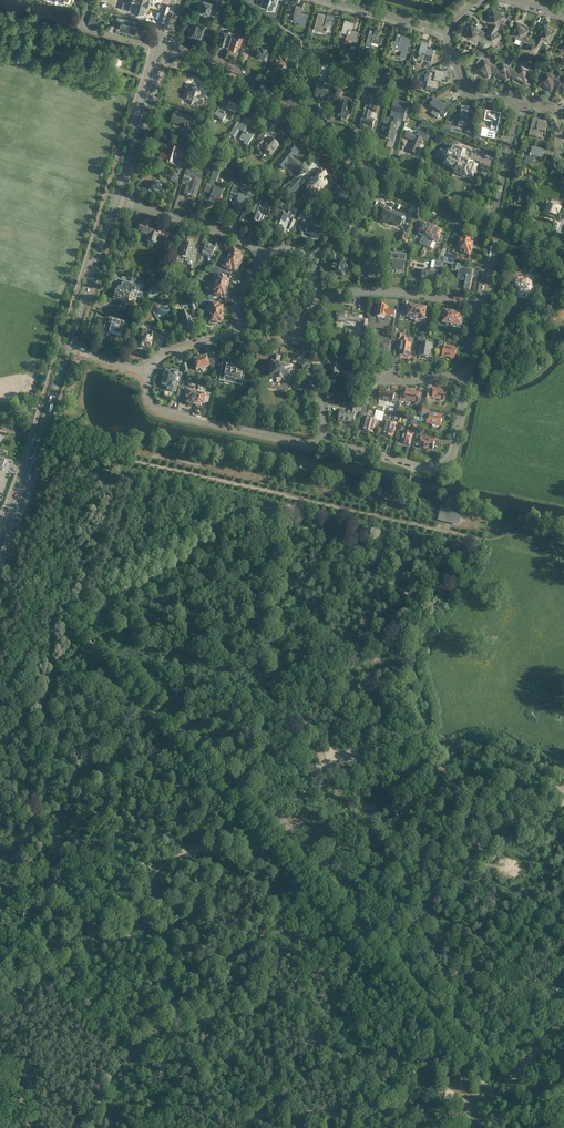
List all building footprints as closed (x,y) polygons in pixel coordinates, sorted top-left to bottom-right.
[(126,10),(134,13),(135,10),(144,13),(148,0),(129,0),(126,10)] [(206,0),(202,0),(199,9),(208,12),(208,13),(213,15),(216,4),(218,5),(220,0),(214,0),(213,2),(206,0)] [(260,5),(275,10),(278,0),(262,0),(260,5)] [(294,14),(292,21),(300,23),(299,26),(303,27),(305,22),(307,13),(300,11),(302,6),(295,4),(293,14),(294,14)] [(495,31),(504,15),(493,9),(486,20),(492,23),(489,28),(495,31)] [(319,12),(315,28),(325,31),(327,25),(330,26),(334,14),(327,12),(326,14),(319,12)] [(116,20),(114,26),(135,33),(137,26),(135,26),(136,22),(122,18),(117,17),(116,20)] [(342,29),(341,32),(347,33),(346,37),(355,40),(358,30),(352,28),(354,21),(345,18),(342,29)] [(198,23),(193,21),(191,27),(190,26),(189,28),(188,30),(189,32),(188,35),(193,37),(194,34),(200,36),(201,33),(204,34),(207,26),(201,24),(201,22),(199,21),(198,23)] [(220,24),(212,22),(210,29),(218,31),(220,24)] [(526,42),(527,41),(530,37),(525,34),(529,29),(517,22),(511,34),(526,42)] [(371,24),(366,43),(371,44),(372,41),(382,44),(385,31),(375,29),(376,26),(371,24)] [(544,24),(537,36),(543,39),(549,42),(555,31),(544,24)] [(230,35),(231,35),(227,46),(231,47),(230,48),(233,49),(234,48),(235,49),(235,48),(238,49),(239,45),(240,45),(242,39),(245,40),(248,33),(247,33),(249,26),(246,25),(242,36),(239,35),(238,37),(234,36),(236,29),(235,29),(232,28),(230,34),(230,35)] [(471,25),(465,36),(476,42),(479,37),(482,31),(471,25)] [(217,36),(219,37),(217,42),(224,45),(225,42),(226,43),(227,38),(226,38),(227,34),(230,34),(232,28),(231,27),(230,30),(229,30),(227,32),(222,31),(219,30),(217,36)] [(495,31),(489,28),(486,33),(482,31),(479,37),(495,45),(501,34),(495,31)] [(407,36),(401,34),(401,33),(398,32),(396,40),(394,39),(392,46),(403,49),(401,55),(402,56),(401,58),(405,59),(405,57),(411,36),(408,35),(407,36)] [(535,54),(543,39),(537,36),(535,40),(530,37),(527,41),(526,42),(523,48),(535,54)] [(419,53),(418,59),(430,62),(431,60),(433,49),(427,47),(428,40),(422,39),(419,51),(420,51),(420,54),(419,53)] [(258,44),(255,56),(256,57),(258,58),(260,57),(265,59),(266,57),(267,56),(267,55),(267,54),(269,47),(258,44)] [(275,58),(274,61),(278,63),(279,63),(278,66),(282,68),(283,65),(284,65),(288,55),(282,52),(282,53),(278,51),(277,54),(276,54),(275,58)] [(483,60),(479,58),(477,64),(480,66),(477,72),(488,78),(491,72),(496,75),(499,69),(483,60)] [(517,72),(502,63),(499,69),(496,75),(507,81),(510,75),(514,78),(517,72)] [(517,72),(514,78),(525,84),(532,73),(520,66),(517,72)] [(430,73),(426,87),(439,90),(440,83),(441,84),(442,79),(441,79),(443,73),(436,72),(436,75),(430,73)] [(558,88),(561,82),(546,73),(539,85),(551,91),(554,86),(558,88)] [(325,85),(325,84),(320,83),(317,95),(316,97),(321,99),(320,102),(326,103),(331,86),(327,85),(327,86),(325,85)] [(185,93),(184,97),(185,98),(185,99),(186,99),(186,100),(190,101),(190,100),(196,102),(201,88),(197,87),(197,86),(194,85),(194,86),(192,85),(191,91),(188,90),(186,94),(185,93)] [(363,93),(362,100),(369,102),(370,102),(368,112),(366,112),(364,117),(363,117),(360,128),(364,129),(364,130),(372,132),(375,120),(371,119),(373,113),(372,113),(372,111),(371,111),(370,111),(370,110),(372,103),(372,102),(373,102),(372,101),(372,100),(371,100),(370,100),(371,95),(363,93)] [(344,98),(342,98),(340,106),(337,105),(336,111),(338,112),(337,116),(342,118),(342,120),(347,122),(352,101),(351,101),(351,100),(350,100),(349,99),(348,99),(347,99),(345,98),(344,98)] [(435,99),(430,105),(435,109),(433,112),(437,115),(439,112),(444,116),(453,105),(448,101),(444,106),(435,99)] [(224,100),(214,116),(223,121),(226,116),(224,115),(227,110),(234,114),(238,108),(224,100)] [(387,127),(384,127),(382,133),(385,134),(384,139),(394,141),(396,132),(395,132),(397,126),(395,126),(396,123),(395,123),(396,121),(397,121),(398,120),(403,121),(404,121),(405,121),(408,110),(407,109),(407,107),(396,104),(397,103),(393,102),(393,105),(391,112),(391,113),(395,114),(393,125),(388,124),(387,127)] [(461,113),(458,126),(466,128),(467,125),(472,126),(474,112),(468,111),(469,108),(462,107),(461,113)] [(481,137),(485,137),(495,139),(496,133),(497,133),(501,113),(486,110),(484,120),(492,122),(490,130),(482,128),(481,137)] [(174,113),(171,122),(184,126),(184,127),(184,137),(190,137),(190,128),(190,129),(192,125),(193,125),(195,120),(189,118),(189,117),(177,113),(177,112),(176,112),(175,113),(174,113)] [(237,123),(229,135),(235,139),(240,131),(243,133),(240,138),(244,141),(244,144),(247,146),(257,131),(254,129),(251,133),(247,131),(248,130),(246,128),(250,121),(245,118),(241,125),(237,123)] [(528,135),(536,137),(538,130),(545,132),(547,123),(546,123),(546,121),(541,120),(540,122),(536,121),(536,119),(533,118),(530,130),(530,129),(528,135)] [(408,130),(405,137),(414,141),(409,151),(416,154),(421,144),(422,144),(424,139),(411,134),(411,132),(408,130)] [(261,140),(254,148),(259,152),(262,149),(265,152),(265,153),(267,155),(268,155),(269,156),(270,154),(271,154),(273,153),(273,152),(278,145),(277,144),(277,143),(275,142),(274,142),(270,138),(265,144),(264,143),(261,140)] [(288,151),(277,163),(283,169),(288,164),(296,172),(302,165),(293,157),(295,156),(293,155),(297,150),(291,144),(286,150),(288,151)] [(188,145),(185,155),(191,156),(193,150),(193,147),(188,145)] [(447,151),(444,159),(446,160),(444,165),(451,168),(451,167),(455,169),(454,170),(453,171),(454,171),(467,177),(467,175),(473,177),(474,174),(475,174),(477,171),(476,170),(477,166),(472,164),(472,163),(463,159),(466,152),(460,150),(460,148),(456,146),(455,148),(452,146),(450,151),(447,151)] [(525,160),(524,163),(532,165),(534,158),(542,159),(544,150),(534,148),(526,146),(525,152),(527,152),(525,160)] [(161,154),(159,160),(166,163),(166,164),(167,164),(179,167),(182,160),(178,159),(180,151),(167,147),(165,155),(161,154)] [(207,184),(206,185),(203,192),(211,195),(208,202),(218,206),(223,190),(224,188),(222,184),(219,186),(215,184),(221,167),(215,165),(209,182),(208,182),(207,184)] [(185,171),(182,181),(187,183),(183,194),(188,196),(188,197),(189,196),(195,198),(201,181),(203,176),(194,174),(194,175),(191,174),(191,173),(189,172),(191,168),(188,167),(187,171),(185,171)] [(308,183),(305,186),(306,187),(306,189),(307,190),(308,190),(311,193),(311,194),(312,195),(313,195),(314,197),(315,196),(317,196),(318,194),(318,193),(328,184),(324,181),(329,176),(326,173),(323,170),(321,169),(318,172),(319,172),(317,173),(318,174),(313,178),(312,178),(311,179),(309,181),(308,182),(308,183)] [(302,183),(296,178),(282,193),(288,198),(302,183)] [(152,182),(151,184),(150,188),(149,189),(148,190),(149,192),(150,192),(151,192),(152,191),(163,195),(167,182),(162,180),(162,183),(160,182),(160,183),(154,181),(153,182),(152,182)] [(527,181),(525,188),(524,190),(521,189),(521,187),(519,186),(516,197),(517,197),(516,202),(522,203),(523,201),(524,201),(526,194),(528,194),(531,182),(527,181)] [(240,212),(245,198),(248,199),(252,189),(254,186),(250,185),(249,188),(244,186),(242,190),(233,186),(230,194),(238,197),(233,210),(240,212)] [(254,206),(249,219),(261,223),(265,213),(270,215),(274,205),(264,201),(261,209),(254,206)] [(549,203),(544,214),(554,218),(555,215),(557,216),(561,207),(555,205),(555,206),(549,203)] [(386,209),(382,220),(381,222),(387,225),(389,221),(401,226),(402,223),(404,223),(406,218),(386,209)] [(279,213),(273,228),(285,232),(287,227),(292,229),(295,222),(290,220),(293,212),(288,210),(285,216),(279,213)] [(305,218),(302,223),(308,226),(305,232),(317,238),(321,230),(318,229),(322,221),(311,216),(309,220),(305,218)] [(137,233),(148,236),(146,242),(156,245),(157,243),(157,242),(158,239),(159,238),(164,240),(167,232),(161,230),(161,232),(151,229),(153,224),(144,221),(143,224),(140,223),(140,225),(139,225),(138,225),(137,225),(136,225),(136,226),(135,227),(135,228),(135,229),(136,230),(136,231),(137,231),(138,231),(137,233)] [(423,236),(419,244),(425,246),(433,227),(430,226),(431,225),(428,224),(428,225),(427,225),(427,223),(425,223),(424,223),(423,223),(421,228),(419,227),(417,231),(419,232),(419,235),(423,236)] [(433,227),(425,246),(430,248),(433,241),(437,242),(438,240),(441,242),(443,237),(440,236),(442,231),(441,229),(439,228),(438,229),(437,229),(438,228),(436,227),(435,228),(433,227)] [(403,231),(399,240),(404,242),(408,233),(403,231)] [(181,246),(180,248),(178,256),(186,259),(185,261),(188,262),(187,264),(191,265),(190,269),(193,270),(196,260),(198,255),(193,254),(194,250),(199,252),(200,246),(193,244),(194,239),(188,237),(185,247),(181,246)] [(461,241),(459,246),(462,247),(460,252),(469,256),(471,252),(471,253),(473,248),(471,248),(473,244),(469,243),(470,240),(465,238),(463,237),(461,241)] [(201,252),(202,252),(201,255),(208,258),(208,260),(214,262),(215,261),(215,260),(217,260),(219,255),(220,253),(221,250),(217,249),(219,243),(216,242),(214,247),(205,244),(204,248),(203,248),(202,248),(201,251),(201,252)] [(441,256),(438,262),(442,262),(444,257),(445,254),(449,245),(446,244),(443,249),(441,256)] [(232,250),(228,258),(240,265),(241,262),(241,261),(240,261),(242,258),(238,256),(240,254),(232,250)] [(392,254),(391,261),(393,261),(392,271),(404,272),(405,262),(406,262),(406,255),(392,254)] [(215,264),(213,268),(222,272),(223,269),(226,271),(227,270),(230,271),(231,269),(234,271),(236,268),(237,269),(238,268),(240,265),(228,258),(223,267),(215,264)] [(444,258),(443,263),(452,265),(451,270),(455,271),(456,270),(459,271),(457,280),(465,282),(464,289),(469,290),(472,277),(473,269),(465,267),(465,266),(447,262),(447,259),(444,258)] [(334,264),(333,264),(331,271),(344,276),(346,269),(347,269),(351,267),(353,270),(356,268),(352,262),(349,265),(338,261),(337,262),(335,261),(334,264)] [(435,262),(434,269),(431,268),(430,272),(423,271),(421,279),(430,281),(429,285),(433,285),(434,277),(438,278),(439,269),(440,267),(442,268),(443,263),(442,262),(438,262),(434,261),(435,262)] [(369,277),(377,277),(377,273),(378,273),(378,271),(382,271),(382,262),(372,262),(372,267),(369,267),(369,277)] [(222,272),(213,268),(208,271),(220,276),(220,277),(217,277),(216,280),(215,280),(214,285),(227,289),(229,284),(227,283),(228,280),(226,280),(227,278),(220,276),(222,272)] [(541,281),(545,282),(549,283),(551,275),(543,273),(541,281)] [(517,283),(514,292),(522,294),(522,292),(527,294),(532,279),(518,275),(515,283),(517,283)] [(117,287),(115,291),(125,294),(127,290),(134,292),(134,293),(136,293),(138,292),(139,288),(138,285),(137,285),(123,281),(121,288),(117,287)] [(227,289),(214,285),(212,289),(213,289),(212,293),(214,294),(214,295),(221,297),(221,295),(224,296),(225,293),(226,294),(227,289)] [(163,288),(155,286),(153,293),(156,294),(157,291),(162,292),(163,288)] [(125,294),(115,291),(113,298),(127,302),(128,299),(136,302),(137,298),(133,296),(134,293),(134,292),(127,290),(125,294)] [(154,305),(156,308),(166,301),(164,298),(154,305)] [(210,304),(209,314),(223,315),(223,311),(222,310),(222,307),(218,307),(218,304),(210,304)] [(137,305),(134,309),(140,315),(144,311),(137,305)] [(379,306),(377,318),(384,319),(385,316),(395,318),(396,311),(387,310),(388,307),(379,306)] [(401,312),(400,320),(403,320),(404,317),(407,317),(411,318),(410,320),(416,320),(418,307),(409,306),(408,309),(407,308),(406,313),(401,312)] [(418,307),(416,320),(420,321),(421,319),(425,320),(425,317),(427,317),(428,312),(426,311),(426,308),(418,307)] [(187,311),(179,314),(184,330),(193,327),(187,311)] [(441,322),(447,323),(446,325),(451,326),(453,313),(445,311),(444,314),(442,314),(441,322)] [(346,322),(347,320),(362,322),(362,328),(367,329),(368,320),(362,319),(362,315),(343,312),(343,313),(338,312),(337,321),(346,322)] [(453,313),(451,326),(464,328),(464,326),(462,326),(464,317),(462,317),(462,314),(453,313)] [(223,315),(209,314),(208,324),(217,324),(217,322),(221,323),(221,319),(222,319),(223,318),(223,315)] [(114,317),(113,321),(108,319),(107,321),(106,321),(103,330),(105,330),(104,331),(104,332),(104,333),(105,334),(106,334),(106,335),(107,334),(108,334),(109,334),(109,333),(120,336),(122,331),(124,331),(126,326),(124,325),(127,326),(128,321),(114,317)] [(156,337),(157,333),(142,328),(139,340),(140,340),(138,346),(144,348),(144,347),(149,349),(154,336),(156,337)] [(418,336),(417,345),(422,345),(421,350),(420,350),(419,356),(429,357),(429,355),(430,355),(432,345),(424,344),(425,337),(418,336)] [(402,338),(402,341),(399,355),(410,357),(411,353),(409,353),(411,344),(407,343),(407,339),(402,338)] [(437,350),(443,351),(442,356),(450,358),(450,359),(453,359),(453,358),(454,359),(456,350),(444,347),(446,341),(439,340),(437,350)] [(272,358),(270,368),(269,372),(270,372),(269,377),(275,379),(276,381),(280,382),(281,380),(289,381),(292,369),(291,369),(291,366),(279,364),(280,360),(279,360),(280,355),(274,354),(273,359),(272,358)] [(198,359),(193,360),(196,370),(200,369),(201,370),(202,371),(204,370),(204,369),(204,368),(209,366),(209,365),(210,365),(211,369),(215,368),(212,359),(209,360),(209,362),(208,362),(206,356),(201,358),(198,359)] [(223,356),(218,380),(243,386),(247,372),(244,372),(245,368),(238,366),(238,365),(232,363),(230,358),(223,356)] [(332,365),(331,382),(331,385),(334,385),(334,383),(335,383),(335,382),(336,382),(336,377),(338,378),(339,373),(340,373),(339,373),(339,372),(339,366),(341,367),(342,357),(335,357),(334,365),(332,365)] [(164,378),(164,379),(176,382),(178,373),(175,372),(175,371),(171,370),(170,373),(165,372),(165,373),(164,374),(163,377),(164,377),(164,378)] [(176,382),(164,379),(163,380),(162,380),(162,383),(162,384),(162,386),(167,387),(166,390),(170,391),(171,389),(174,390),(176,382)] [(433,389),(432,393),(427,392),(425,399),(428,400),(429,397),(441,400),(441,401),(443,401),(444,400),(445,401),(447,392),(433,389)] [(380,395),(379,399),(392,402),(393,398),(394,399),(394,397),(393,397),(394,393),(390,393),(391,392),(390,392),(387,392),(387,391),(387,392),(381,390),(380,394),(379,395),(380,395)] [(192,405),(194,405),(196,393),(188,391),(187,394),(185,394),(184,398),(188,398),(187,404),(188,405),(191,406),(192,405)] [(418,402),(419,398),(421,399),(422,394),(419,394),(420,394),(414,392),(414,393),(406,392),(406,394),(401,393),(400,400),(405,401),(405,400),(418,402)] [(196,393),(194,405),(194,406),(195,407),(198,407),(199,407),(200,407),(202,402),(205,403),(206,399),(205,399),(205,395),(196,393)] [(352,403),(351,406),(350,412),(340,411),(339,420),(354,422),(355,415),(356,415),(357,412),(361,412),(363,405),(352,403)] [(430,410),(423,408),(421,419),(422,419),(427,420),(427,423),(437,425),(436,426),(439,427),(439,425),(440,426),(442,417),(438,416),(438,414),(436,414),(435,415),(430,414),(429,413),(430,410)] [(368,416),(367,419),(364,431),(373,433),(376,420),(382,421),(385,413),(377,410),(375,417),(372,416),(372,417),(368,416)] [(412,424),(410,433),(408,433),(408,434),(403,433),(402,438),(401,438),(400,441),(401,441),(401,442),(410,445),(412,434),(414,434),(416,427),(418,428),(420,421),(414,420),(412,424)] [(383,434),(384,434),(384,435),(393,437),(396,424),(392,422),(391,424),(387,423),(385,431),(384,431),(383,434)] [(416,439),(420,439),(420,442),(421,443),(420,447),(429,449),(428,450),(431,450),(432,449),(433,450),(435,441),(426,439),(427,435),(418,433),(417,437),(416,439)] [(441,507),(438,521),(459,526),(462,512),(441,507)]
